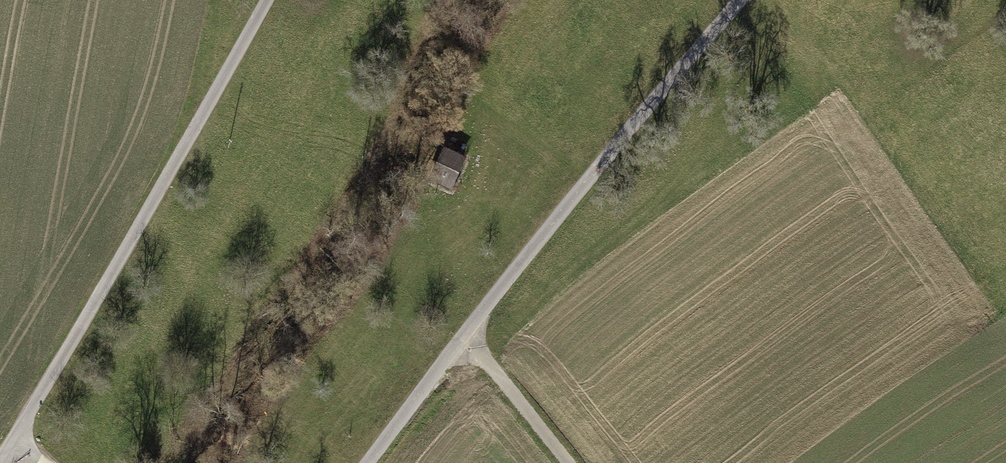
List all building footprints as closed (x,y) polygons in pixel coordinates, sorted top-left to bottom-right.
[(462,163),(438,154),(425,186),(449,196),(462,163)]
